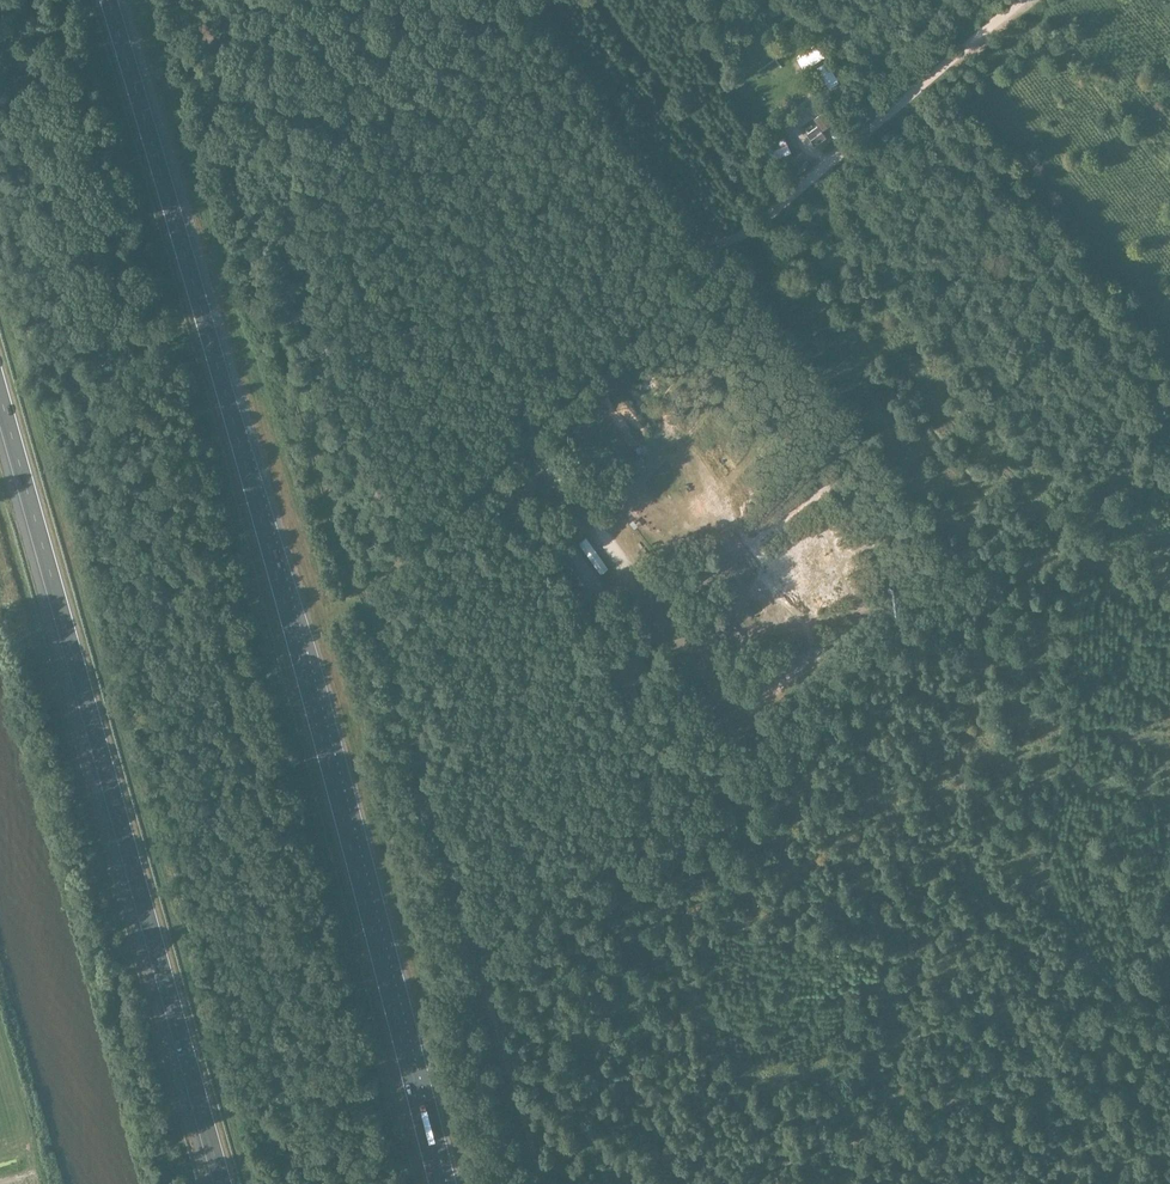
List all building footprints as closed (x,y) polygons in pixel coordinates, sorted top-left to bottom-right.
[(293,128),(292,115),(276,116),(277,129),(293,128)] [(817,127),(806,135),(811,141),(822,133),(817,127)] [(573,543),(558,554),(588,596),(603,585),(573,543)]
